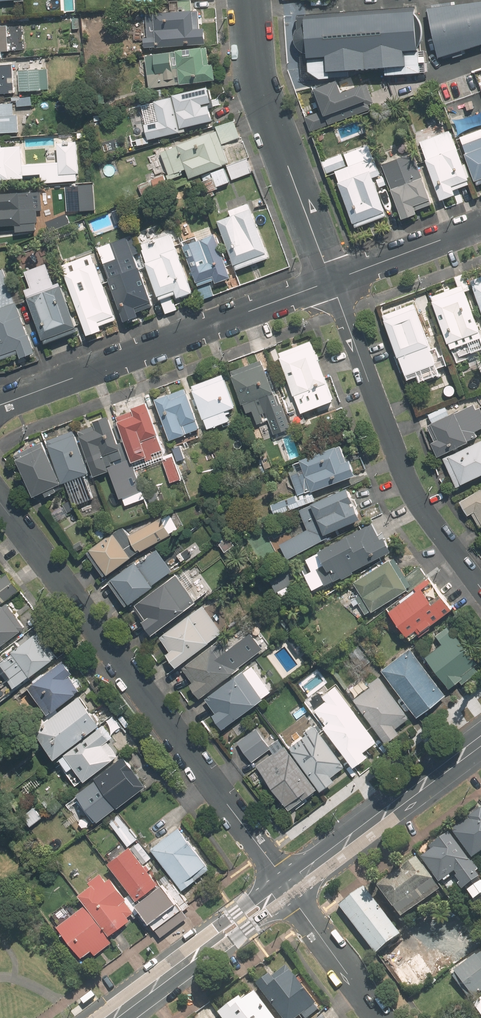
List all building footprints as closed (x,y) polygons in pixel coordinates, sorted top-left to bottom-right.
[(146,46),(197,44),(197,40),(209,39),(209,28),(202,29),(201,9),(193,9),(193,0),(192,0),(172,1),(173,11),(150,12),(150,24),(136,24),(137,39),(146,39),(146,46)] [(432,5),(442,54),(480,43),(480,0),(476,0),(432,5)] [(419,5),(301,13),(302,26),(298,31),(298,38),(302,45),(307,50),(311,51),(312,67),(323,76),(333,75),(333,68),(390,63),(391,73),(424,70),(419,5)] [(0,25),(0,54),(3,54),(2,50),(10,49),(9,25),(0,25)] [(151,69),(153,86),(220,79),(218,60),(211,61),(210,46),(140,53),(142,70),(151,69)] [(20,71),(21,91),(50,89),(49,69),(40,69),(39,58),(29,58),(30,70),(20,71)] [(0,61),(0,94),(18,94),(16,61),(0,61)] [(342,79),(318,87),(325,108),(305,115),(311,131),(354,115),(353,110),(384,100),(377,79),(364,84),(363,81),(345,87),(342,79)] [(175,95),(184,128),(219,118),(211,86),(175,95)] [(18,95),(18,105),(36,105),(36,95),(18,95)] [(184,128),(175,95),(143,103),(152,140),(185,132),(184,128)] [(19,132),(19,114),(15,114),(15,102),(0,102),(0,133),(19,132)] [(237,119),(218,126),(219,130),(225,145),(243,138),(237,119)] [(452,128),(420,139),(442,198),(459,192),(457,186),(471,181),(452,128)] [(462,135),(480,183),(480,128),(462,135)] [(191,173),(192,178),(203,174),(231,165),(225,145),(219,130),(180,143),(181,145),(189,169),(191,173)] [(358,163),(337,171),(358,226),(390,214),(370,162),(378,158),(368,133),(353,139),(359,153),(355,155),(358,163)] [(0,145),(0,185),(2,185),(2,178),(23,177),(23,173),(43,172),(44,180),(78,179),(76,136),(49,137),(50,161),(27,162),(26,144),(0,145)] [(181,145),(164,151),(171,173),(168,174),(170,180),(191,173),(189,169),(181,145)] [(416,149),(383,162),(405,217),(422,210),(418,201),(434,195),(416,149)] [(231,165),(203,174),(209,192),(223,187),(222,184),(253,173),(248,159),(231,165)] [(170,180),(168,174),(139,184),(144,198),(173,188),(170,180)] [(95,184),(73,185),(74,214),(96,213),(95,184)] [(0,193),(0,236),(3,236),(2,225),(17,224),(18,231),(42,230),(41,211),(45,211),(44,190),(0,193)] [(271,259),(250,202),(230,209),(232,215),(219,220),(238,271),(271,259)] [(157,225),(139,231),(165,315),(179,311),(175,300),(196,294),(175,228),(159,233),(157,225)] [(213,226),(183,238),(200,284),(215,278),(216,283),(232,277),(213,226)] [(135,247),(103,258),(126,322),(144,316),(142,309),(156,304),(135,247)] [(93,252),(64,264),(91,335),(106,330),(104,323),(119,317),(93,252)] [(59,286),(51,261),(28,269),(34,286),(29,288),(46,341),(79,330),(63,285),(59,286)] [(5,267),(0,269),(0,354),(3,361),(23,353),(26,359),(41,353),(5,267)] [(471,279),(480,310),(480,276),(471,279)] [(463,284),(431,294),(447,339),(478,328),(463,284)] [(438,361),(418,304),(390,313),(409,371),(438,361)] [(280,353),(303,412),(337,399),(314,340),(280,353)] [(233,372),(248,413),(280,401),(266,360),(233,372)] [(194,385),(207,418),(238,407),(225,373),(194,385)] [(157,400),(171,439),(202,427),(188,388),(157,400)] [(116,415),(136,467),(169,455),(150,403),(116,415)] [(429,424),(442,452),(480,434),(480,417),(475,403),(429,424)] [(81,424),(98,475),(128,466),(112,414),(81,424)] [(52,436),(69,480),(92,471),(76,427),(52,436)] [(447,457),(463,486),(480,477),(480,439),(447,457)] [(45,443),(20,454),(37,494),(62,483),(45,443)] [(294,461),(303,494),(360,479),(351,446),(294,461)] [(469,499),(480,517),(480,491),(469,499)] [(310,512),(320,534),(365,514),(355,492),(310,512)] [(143,551),(172,536),(162,519),(134,534),(143,551)] [(314,563),(329,586),(390,549),(376,526),(314,563)] [(116,531),(91,551),(108,572),(133,552),(116,531)] [(159,549),(116,581),(131,601),(174,569),(159,549)] [(354,585),(371,612),(414,586),(398,559),(354,585)] [(22,588),(8,570),(0,577),(0,605),(22,588)] [(179,576),(137,609),(157,633),(198,600),(179,576)] [(391,607),(410,634),(452,603),(433,577),(391,607)] [(204,605),(163,637),(184,664),(225,631),(204,605)] [(29,628),(13,607),(0,617),(0,649),(29,628)] [(459,631),(456,634),(448,625),(439,632),(445,640),(428,653),(453,686),(461,680),(463,683),(476,672),(472,667),(480,660),(480,659),(459,631)] [(213,647),(186,669),(204,692),(264,647),(253,632),(221,657),(213,647)] [(11,692),(58,655),(41,633),(0,666),(0,679),(11,692)] [(415,651),(386,672),(418,717),(447,696),(415,651)] [(34,681),(53,707),(85,684),(66,658),(34,681)] [(238,672),(208,696),(230,723),(260,699),(238,672)] [(385,681),(355,703),(382,740),(412,719),(385,681)] [(342,691),(315,710),(355,766),(382,747),(342,691)] [(39,728),(60,757),(105,725),(84,696),(39,728)] [(259,723),(239,739),(256,760),(276,744),(259,723)] [(72,751),(90,775),(126,749),(109,725),(72,751)] [(318,727),(293,745),(320,784),(345,766),(318,727)] [(287,747),(260,766),(291,808),(317,789),(287,747)] [(95,777),(115,805),(151,779),(132,751),(95,777)] [(471,813),(473,816),(456,828),(476,857),(480,854),(480,806),(471,813)] [(121,814),(112,821),(129,844),(138,838),(121,814)] [(182,825),(152,847),(185,889),(214,866),(182,825)] [(451,831),(432,845),(435,850),(425,857),(444,882),(455,874),(465,888),(480,877),(480,871),(451,831)] [(135,844),(113,859),(140,897),(162,881),(135,844)] [(443,885),(419,855),(382,885),(406,915),(443,885)] [(93,885),(83,892),(113,933),(133,918),(131,915),(137,910),(128,898),(130,897),(114,875),(109,878),(104,871),(90,881),(93,885)] [(470,890),(479,902),(480,901),(480,881),(470,890)] [(166,883),(139,902),(156,925),(182,906),(166,883)] [(366,885),(340,904),(378,954),(404,934),(366,885)] [(88,902),(61,921),(86,955),(94,948),(97,952),(115,940),(88,902)] [(431,970),(407,936),(382,954),(407,988),(431,970)] [(457,971),(477,997),(480,993),(480,953),(457,971)] [(258,984),(284,1017),(298,1017),(303,1015),(305,1017),(307,1017),(321,1008),(289,965),(275,975),(273,973),(258,984)] [(222,1012),(226,1017),(279,1017),(259,991),(247,999),(244,995),(222,1012)]
